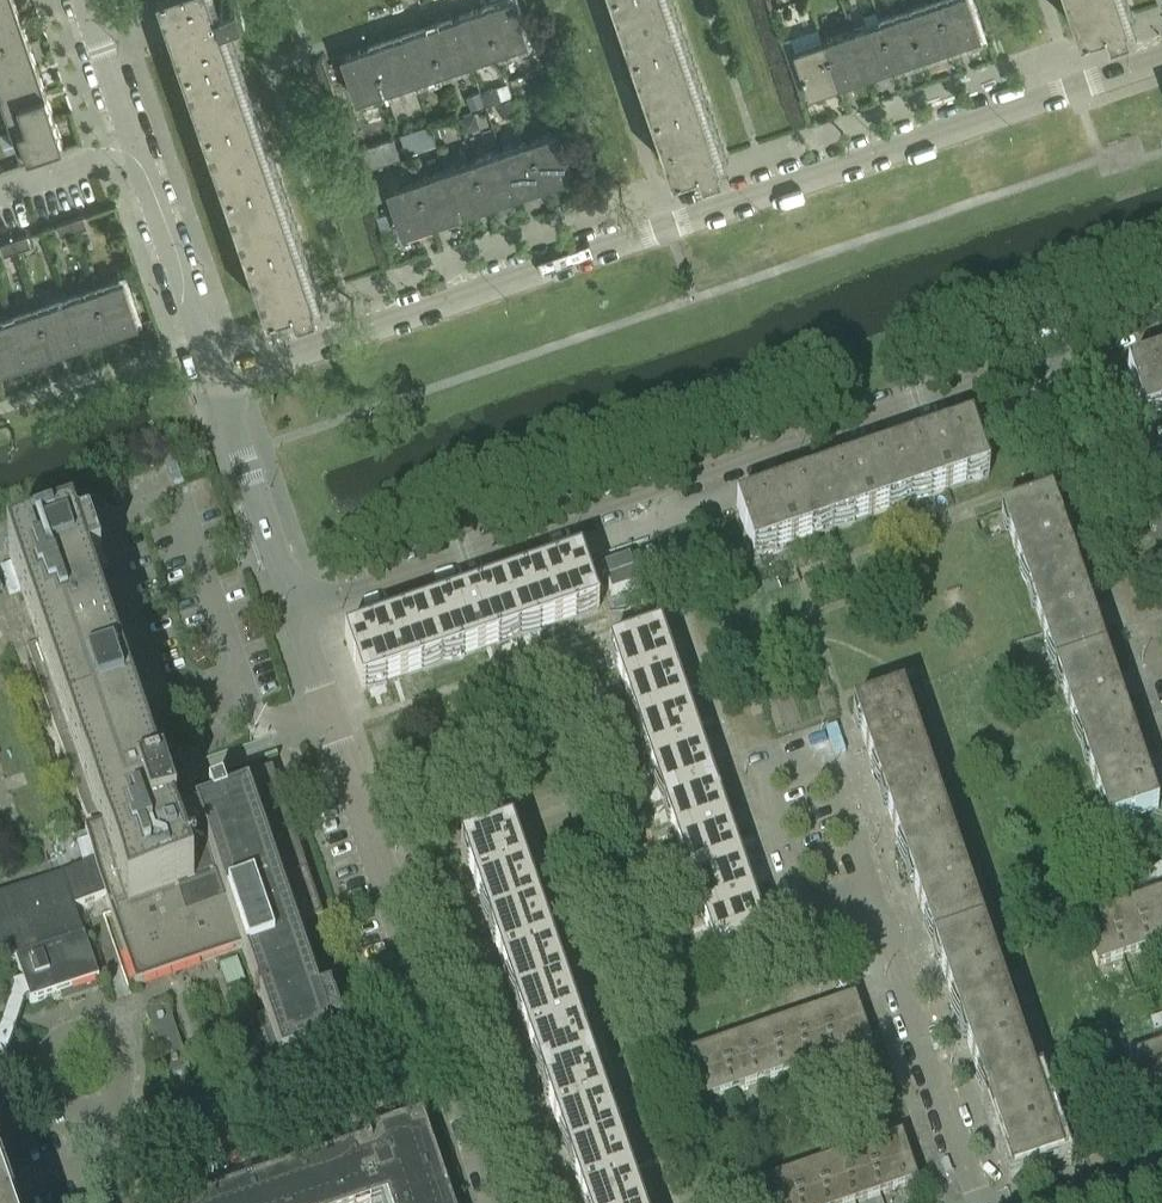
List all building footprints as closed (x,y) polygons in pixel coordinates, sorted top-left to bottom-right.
[(16,0),(0,0),(0,25),(22,18),(16,0)] [(225,30),(246,23),(238,0),(219,0),(215,2),(214,0),(162,0),(168,18),(159,21),(164,36),(173,33),(267,309),(293,300),(297,311),(317,305),(313,293),(315,293),(225,30)] [(514,0),(506,0),(484,7),(501,58),(505,57),(503,49),(528,41),(514,0)] [(673,170),(699,161),(703,172),(722,166),(718,154),(720,154),(668,0),(615,0),(673,170)] [(937,2),(952,45),(981,34),(969,0),(942,0),(937,2)] [(1080,31),(1101,24),(1106,22),(1110,33),(1129,26),(1126,15),(1128,15),(1123,0),(1070,0),(1080,31)] [(937,2),(909,11),(924,54),(952,45),(937,2)] [(501,58),(484,7),(456,17),(471,60),(495,52),(497,59),(501,58)] [(909,11),(880,21),(895,64),(924,54),(909,11)] [(456,17),(428,27),(442,70),(471,60),(456,17)] [(22,18),(0,25),(0,52),(30,42),(22,18)] [(880,21),(852,31),(867,74),(895,64),(880,21)] [(428,27),(399,36),(414,79),(442,70),(428,27)] [(795,50),(810,93),(838,83),(824,40),(819,27),(790,36),(795,50)] [(852,31),(824,40),(838,83),(867,74),(852,31)] [(399,36),(371,46),(386,89),(414,79),(399,36)] [(783,39),(782,39),(801,96),(803,96),(810,93),(795,50),(790,36),(783,39)] [(30,42),(0,52),(0,79),(38,66),(30,42)] [(371,46),(342,56),(357,99),(386,89),(371,46)] [(38,66),(0,79),(0,92),(4,105),(47,91),(38,66)] [(525,74),(512,79),(517,93),(530,88),(525,74)] [(55,115),(47,91),(4,105),(13,130),(55,115)] [(513,97),(498,102),(503,117),(518,112),(513,97)] [(475,111),(460,117),(465,131),(473,128),(478,120),(475,111)] [(64,141),(55,115),(13,130),(22,155),(64,141)] [(416,130),(401,135),(406,148),(421,142),(416,130)] [(559,131),(530,141),(544,184),(574,174),(559,131)] [(530,141),(502,151),(517,193),(544,184),(530,141)] [(372,147),(357,152),(362,166),(377,162),(372,147)] [(502,151),(473,160),(488,203),(517,193),(502,151)] [(473,160),(445,170),(460,213),(488,203),(473,160)] [(445,170),(417,180),(431,223),(460,213),(445,170)] [(383,180),(369,184),(375,203),(389,198),(383,180)] [(417,180),(388,189),(403,232),(431,223),(417,180)] [(88,226),(84,215),(70,220),(74,231),(88,226)] [(391,218),(380,222),(385,238),(396,234),(391,218)] [(74,231),(70,220),(58,224),(62,235),(74,231)] [(32,245),(28,234),(14,239),(18,250),(32,245)] [(18,250),(14,239),(1,244),(5,254),(18,250)] [(139,323),(124,279),(94,290),(109,333),(139,323)] [(109,333),(94,290),(66,299),(81,342),(109,333)] [(81,342),(66,299),(38,309),(52,352),(81,342)] [(52,352),(38,309),(9,319),(24,362),(52,352)] [(9,319),(0,322),(0,370),(24,362),(9,319)] [(1161,417),(1161,361),(1127,373),(1144,423),(1161,417)] [(988,477),(971,426),(891,454),(908,504),(988,477)] [(908,504),(891,454),(815,480),(832,530),(908,504)] [(832,530),(815,480),(736,507),(753,557),(832,530)] [(1078,574),(1068,547),(1051,496),(1001,513),(1028,591),(1078,574)] [(79,924),(74,908),(105,897),(135,985),(241,949),(265,1019),(256,1022),(276,1080),(326,1062),(323,1052),(334,1049),(329,1034),(341,1029),(330,997),(318,1001),(294,931),(322,921),(260,739),(183,765),(170,726),(154,732),(100,574),(101,574),(90,542),(78,546),(73,531),(7,553),(37,642),(26,646),(87,823),(98,819),(101,830),(84,836),(85,837),(53,848),(62,875),(0,896),(0,966),(15,961),(22,981),(28,999),(30,1004),(99,981),(79,924)] [(580,560),(500,588),(517,638),(598,610),(580,560)] [(1104,652),(1087,602),(1078,574),(1028,591),(1054,669),(1104,652)] [(500,588),(422,614),(440,664),(517,638),(500,588)] [(345,641),(362,691),(440,664),(422,614),(345,641)] [(610,647),(636,725),(687,708),(660,630),(610,647)] [(1131,731),(1111,673),(1104,652),(1054,669),(1081,748),(1131,731)] [(902,695),(852,712),(879,791),(929,774),(902,695)] [(687,708),(636,725),(663,803),(713,786),(687,708)] [(1158,808),(1140,758),(1131,731),(1081,748),(1107,825),(1158,808)] [(956,852),(929,774),(879,791),(906,869),(956,852)] [(713,786),(663,803),(689,880),(740,863),(713,786)] [(471,801),(479,823),(506,814),(499,792),(471,801)] [(488,925),(511,917),(538,908),(511,829),(461,846),(488,925)] [(982,929),(956,852),(906,869),(932,946),(982,929)] [(740,863),(689,880),(716,959),(767,942),(740,863)] [(1108,917),(1082,926),(1096,967),(1161,945),(1161,898),(1108,917)] [(538,908),(511,917),(488,925),(515,1003),(565,985),(538,908)] [(1009,1006),(982,929),(932,946),(959,1024),(1009,1006)] [(22,981),(8,986),(9,991),(0,1022),(0,1071),(22,1002),(28,999),(22,981)] [(591,1063),(565,985),(515,1003),(541,1080),(563,1073),(591,1063)] [(843,1008),(691,1059),(705,1101),(870,1045),(854,997),(841,1002),(843,1008)] [(166,1003),(144,1011),(167,1079),(189,1072),(183,1054),(166,1003)] [(1035,1084),(1009,1006),(959,1024),(985,1101),(1035,1084)] [(1161,1099),(1161,1052),(1129,1063),(1143,1105),(1161,1099)] [(591,1063),(563,1073),(541,1080),(568,1158),(618,1141),(591,1063)] [(1062,1163),(1035,1084),(985,1101),(1012,1180),(1062,1163)] [(352,1148),(190,1202),(371,1202),(368,1195),(384,1190),(388,1202),(443,1202),(436,1183),(443,1181),(421,1117),(365,1137),(367,1143),(364,1144),(366,1149),(354,1153),(352,1148)] [(738,1197),(740,1202),(857,1202),(917,1182),(901,1135),(888,1140),(889,1145),(738,1197)] [(568,1158),(583,1202),(639,1202),(618,1141),(568,1158)]
